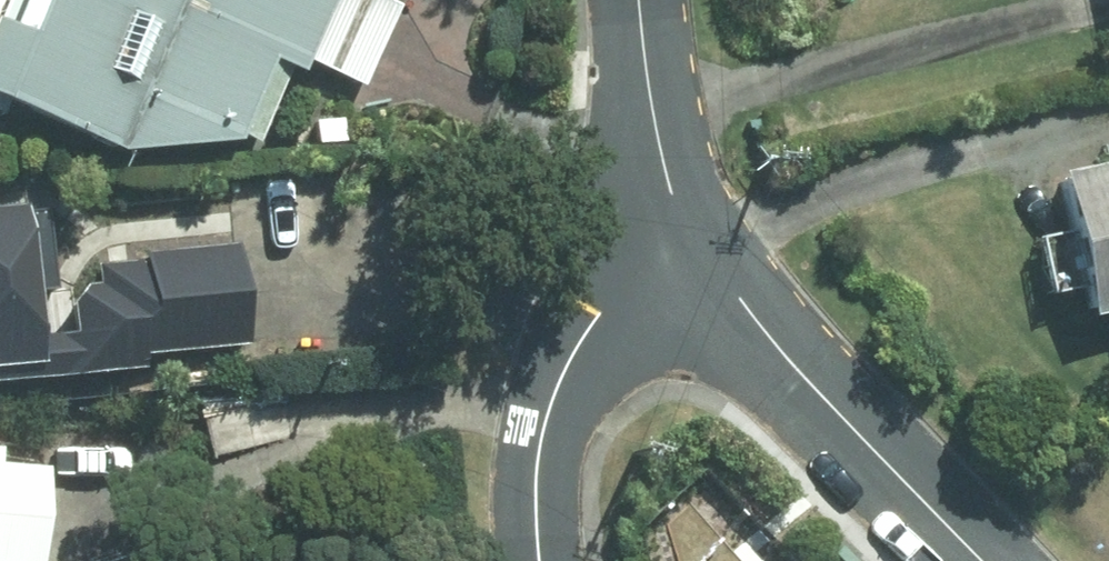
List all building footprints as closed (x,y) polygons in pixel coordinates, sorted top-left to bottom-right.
[(120,154),(243,145),(244,141),(262,148),(297,73),(309,78),(314,69),(371,94),(408,11),(384,0),(29,0),(17,29),(0,21),(0,98),(120,154)] [(340,115),(308,116),(308,139),(341,138),(340,115)] [(1078,311),(1108,304),(1108,156),(1048,169),(1078,311)] [(27,375),(15,198),(0,199),(0,377),(27,375)] [(64,296),(66,328),(36,330),(39,369),(141,363),(140,348),(242,341),(235,241),(135,247),(136,256),(88,260),(91,280),(74,281),(64,296)] [(19,560),(30,463),(0,460),(0,559),(19,560)]
